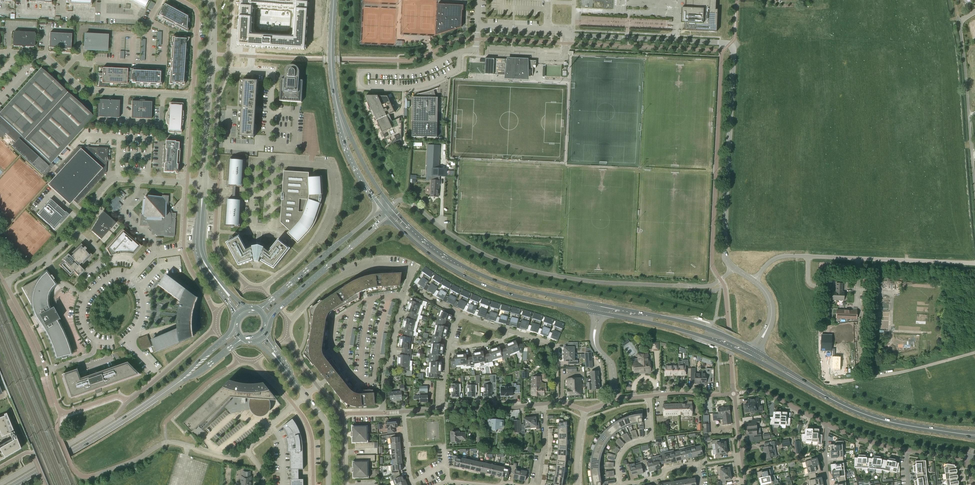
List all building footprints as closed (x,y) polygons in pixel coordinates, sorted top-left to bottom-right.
[(308,0),(241,0),(241,1),(239,31),(238,46),(252,47),(275,48),(277,48),(294,49),(301,50),(305,50),(307,6),(308,0)] [(685,8),(681,8),(681,23),(684,23),(684,30),(682,29),(682,30),(716,32),(717,10),(715,10),(716,0),(685,0),(685,8)] [(462,5),(437,4),(436,36),(451,31),(451,30),(461,27),(462,5)] [(162,6),(156,16),(187,32),(189,16),(168,5),(168,6),(164,5),(163,7),(162,6)] [(34,32),(22,32),(14,31),(14,32),(13,33),(13,45),(14,46),(26,47),(34,47),(35,46),(35,34),(34,33),(34,32)] [(62,49),(63,49),(66,50),(66,49),(71,49),(72,34),(50,33),(49,48),(62,48),(62,49)] [(85,34),(85,45),(85,49),(87,50),(90,50),(107,50),(107,35),(85,34)] [(189,38),(172,37),(169,84),(184,85),(187,47),(185,47),(185,42),(187,42),(189,38)] [(536,61),(496,59),(485,58),(484,74),(535,77),(536,64),(536,61)] [(299,80),(300,73),(300,72),(299,71),(299,70),(299,69),(298,68),(297,67),(296,66),(295,66),(294,65),(292,65),(291,65),(290,66),(289,66),(288,67),(287,68),(286,68),(286,69),(285,70),(285,71),(285,72),(285,79),(281,79),(279,101),(301,102),(303,80),(299,80)] [(4,132),(15,143),(12,146),(44,176),(54,165),(51,163),(94,117),(41,68),(2,110),(0,108),(0,136),(4,132)] [(102,76),(102,83),(127,84),(127,80),(131,80),(131,83),(135,83),(135,84),(161,86),(162,71),(130,69),(130,71),(127,71),(127,69),(102,68),(102,73),(98,73),(98,76),(102,76)] [(251,81),(244,80),(242,108),(240,137),(254,138),(255,131),(253,131),(254,109),(256,87),(257,87),(258,81),(251,81)] [(412,97),(412,122),(411,136),(437,136),(438,97),(436,97),(433,90),(429,91),(430,92),(427,93),(427,92),(420,94),(420,97),(412,97)] [(397,142),(401,142),(402,115),(401,115),(401,116),(400,116),(400,118),(392,121),(391,118),(392,118),(391,115),(389,116),(389,115),(395,112),(392,105),(393,104),(392,101),(390,102),(387,96),(365,96),(370,107),(368,108),(370,111),(372,110),(382,133),(380,134),(382,137),(384,137),(388,145),(396,141),(396,142),(397,142)] [(100,100),(99,104),(96,103),(96,117),(108,117),(110,99),(108,100),(100,100)] [(110,99),(108,117),(119,118),(120,100),(111,100),(110,99)] [(141,119),(142,101),(139,101),(132,101),(131,118),(141,119)] [(144,101),(142,101),(141,119),(151,119),(152,102),(144,101)] [(183,104),(170,103),(169,110),(168,110),(167,111),(167,112),(166,114),(166,115),(166,116),(165,117),(165,119),(165,120),(166,121),(166,123),(166,124),(167,125),(168,125),(168,133),(181,134),(181,126),(182,126),(182,125),(182,123),(183,122),(183,121),(182,121),(182,120),(183,119),(182,118),(182,116),(183,116),(183,115),(183,114),(183,113),(183,112),(183,111),(182,111),(183,104)] [(178,172),(178,171),(177,170),(177,168),(179,169),(180,146),(178,146),(179,144),(177,143),(175,142),(165,141),(165,145),(163,145),(162,168),(164,168),(163,172),(173,173),(173,172),(175,172),(175,173),(176,174),(177,174),(178,174),(178,173),(178,172)] [(428,149),(426,180),(431,181),(431,176),(439,176),(440,176),(441,167),(439,167),(440,149),(440,145),(428,145),(428,149)] [(73,200),(77,204),(106,173),(107,148),(77,147),(58,167),(61,170),(48,185),(70,205),(73,200)] [(234,199),(235,187),(243,187),(244,160),(229,159),(228,181),(229,181),(229,186),(233,187),(232,199),(234,199)] [(309,173),(308,173),(284,171),(282,193),(281,195),(281,196),(280,196),(280,197),(281,198),(281,200),(282,200),(280,222),(289,231),(287,233),(298,244),(309,231),(312,229),(313,226),(315,223),(316,220),(322,204),(320,204),(321,201),(322,201),(322,200),(323,200),(323,199),(323,198),(322,198),(321,195),(323,195),(322,176),(309,177),(309,173)] [(431,181),(430,196),(438,197),(439,181),(431,181)] [(121,191),(114,198),(107,205),(115,213),(122,206),(118,202),(125,195),(121,191)] [(175,218),(176,213),(171,213),(169,211),(170,210),(168,212),(167,211),(168,196),(162,195),(162,197),(147,196),(147,197),(144,197),(144,200),(143,200),(142,214),(140,214),(140,226),(150,226),(150,227),(148,229),(149,229),(151,231),(151,235),(154,235),(155,234),(156,235),(174,237),(175,220),(175,219),(174,219),(175,218)] [(65,212),(50,199),(37,214),(54,230),(60,223),(59,223),(66,215),(64,213),(65,212)] [(225,226),(240,227),(242,199),(234,199),(232,199),(228,199),(228,204),(226,204),(225,226)] [(102,212),(91,231),(101,240),(116,223),(105,214),(102,212)] [(140,246),(141,247),(141,246),(123,230),(106,249),(110,256),(113,255),(116,254),(116,252),(117,254),(119,254),(119,251),(120,251),(120,253),(122,253),(123,253),(126,253),(127,253),(129,253),(130,254),(131,254),(133,254),(140,246)] [(247,250),(239,236),(227,242),(226,243),(238,266),(250,262),(252,259),(254,257),(255,262),(259,262),(260,258),(262,260),(264,263),(274,269),(290,249),(278,239),(268,252),(264,248),(259,246),(258,244),(257,246),(252,247),(247,250)] [(84,247),(81,244),(68,256),(67,255),(62,260),(63,261),(59,265),(70,277),(74,272),(78,276),(84,271),(80,267),(92,255),(85,248),(84,247)] [(423,289),(431,278),(434,274),(425,267),(422,271),(427,275),(425,278),(423,277),(417,284),(420,286),(421,285),(424,287),(423,288),(423,289)] [(311,332),(309,341),(307,347),(303,354),(314,366),(315,365),(327,381),(333,388),(347,409),(348,404),(349,405),(350,405),(351,406),(353,406),(354,406),(356,407),(358,407),(362,407),(375,406),(374,393),(373,393),(373,390),(358,390),(358,394),(354,393),(354,392),(354,391),(353,391),(353,392),(352,392),(351,391),(351,388),(342,374),(340,371),(332,359),(328,362),(323,356),(323,355),(322,354),(322,353),(322,352),(322,351),(322,350),(322,349),(322,348),(322,347),(323,347),(325,340),(326,333),(326,326),(326,319),(326,318),(327,317),(327,316),(327,315),(328,315),(328,314),(329,314),(330,314),(331,313),(331,312),(334,310),(334,311),(360,298),(360,293),(366,290),(366,291),(397,286),(400,286),(401,273),(396,274),(395,271),(364,276),(364,278),(362,278),(360,279),(356,281),(352,283),(349,284),(346,286),(336,293),(327,298),(328,299),(323,302),(322,301),(309,310),(310,315),(311,319),(311,324),(311,332)] [(66,358),(66,356),(71,355),(68,344),(66,339),(61,330),(56,321),(60,319),(53,307),(49,310),(49,308),(47,305),(47,303),(47,301),(47,299),(47,297),(48,296),(48,294),(49,292),(50,291),(51,289),(52,288),(54,286),(55,285),(52,281),(54,279),(51,275),(49,277),(46,273),(41,277),(22,288),(33,307),(34,312),(36,317),(43,328),(46,332),(50,341),(53,349),(56,358),(61,357),(62,359),(66,358)] [(191,323),(189,324),(189,319),(190,314),(191,310),(192,311),(193,306),(195,302),(197,298),(166,274),(158,285),(182,303),(181,307),(180,310),(180,314),(179,317),(179,321),(179,325),(179,328),(151,340),(157,352),(192,337),(191,332),(191,328),(191,323)] [(435,275),(433,279),(436,281),(434,284),(432,283),(427,291),(429,292),(430,291),(433,294),(433,295),(440,283),(443,279),(435,275)] [(444,280),(442,284),(445,286),(443,290),(441,288),(436,297),(439,298),(440,297),(443,299),(442,300),(443,300),(449,289),(452,285),(444,280)] [(843,284),(836,283),(836,290),(836,292),(832,292),(832,300),(844,300),(844,292),(842,292),(843,284)] [(453,286),(451,290),(455,291),(453,295),(450,294),(446,302),(449,304),(449,303),(453,304),(452,305),(453,306),(459,294),(461,290),(453,286)] [(463,290),(461,295),(464,296),(463,300),(460,299),(456,307),(459,309),(459,308),(463,309),(463,310),(469,298),(471,294),(463,290)] [(472,295),(471,299),(474,300),(473,304),(470,303),(467,312),(469,313),(470,312),(474,314),(473,315),(479,302),(480,298),(472,295)] [(409,302),(408,306),(422,311),(423,305),(426,306),(428,301),(424,298),(423,301),(415,298),(414,302),(411,301),(410,302),(409,302)] [(482,299),(480,303),(484,304),(483,308),(480,307),(477,316),(480,317),(480,316),(484,317),(484,318),(489,306),(490,301),(482,299)] [(492,302),(491,307),(494,308),(493,311),(491,311),(488,320),(491,321),(491,320),(495,321),(495,322),(499,309),(500,305),(492,302)] [(878,315),(889,316),(889,303),(878,302),(878,315)] [(502,305),(501,310),(505,311),(504,314),(501,314),(499,323),(502,324),(502,323),(506,324),(506,325),(509,312),(510,307),(502,305)] [(422,311),(408,306),(407,310),(408,310),(407,312),(410,313),(409,316),(420,319),(422,320),(422,316),(420,316),(422,311)] [(512,308),(511,312),(515,313),(514,317),(511,316),(509,325),(512,326),(512,325),(516,326),(516,327),(520,314),(521,310),(512,308)] [(438,317),(437,321),(445,323),(446,320),(449,321),(450,320),(451,321),(452,317),(451,317),(451,316),(446,314),(447,313),(441,310),(439,317),(438,317)] [(523,310),(522,315),(526,316),(525,320),(522,319),(520,328),(523,329),(523,328),(527,329),(526,330),(527,330),(530,317),(532,313),(523,310)] [(857,311),(840,310),(836,310),(836,318),(856,319),(857,311)] [(534,314),(533,318),(537,319),(535,323),(533,322),(530,331),(533,332),(533,331),(537,332),(537,333),(541,321),(543,316),(534,314)] [(420,319),(409,316),(408,319),(405,318),(405,320),(404,320),(403,324),(417,327),(418,322),(419,322),(420,319)] [(545,317),(544,322),(547,323),(546,327),(543,326),(540,335),(543,336),(544,335),(547,336),(547,337),(552,324),(553,320),(545,317)] [(436,325),(435,330),(447,333),(448,329),(447,328),(444,327),(445,323),(437,321),(436,325)] [(556,321),(554,325),(558,327),(556,331),(554,330),(550,338),(553,339),(554,338),(557,340),(557,341),(564,324),(556,321)] [(417,327),(403,324),(402,328),(403,328),(403,330),(406,330),(405,334),(414,335),(414,336),(418,336),(418,333),(416,332),(417,327)] [(433,335),(432,339),(440,341),(441,338),(444,339),(445,338),(446,338),(447,333),(435,330),(434,335),(433,335)] [(414,335),(405,334),(404,337),(401,337),(401,338),(400,338),(399,342),(412,344),(413,339),(414,336),(414,335)] [(832,335),(821,335),(821,351),(831,351),(832,335)] [(138,339),(142,350),(151,347),(147,336),(138,339)] [(432,343),(431,349),(444,351),(444,346),(443,346),(443,345),(440,344),(440,341),(432,339),(431,343),(432,343)] [(514,340),(510,342),(515,354),(520,352),(522,352),(523,345),(517,344),(516,341),(515,341),(514,340)] [(412,344),(399,342),(399,346),(400,346),(400,348),(403,348),(402,352),(411,353),(411,349),(412,349),(412,344)] [(506,349),(504,350),(506,358),(510,356),(515,354),(510,342),(505,344),(506,345),(505,345),(506,349)] [(570,347),(568,347),(564,347),(564,349),(563,350),(563,351),(563,352),(564,353),(564,354),(574,354),(574,348),(578,348),(578,342),(570,342),(570,347)] [(504,350),(500,351),(499,347),(499,348),(498,346),(494,348),(497,360),(502,358),(502,359),(504,358),(506,358),(504,350)] [(532,347),(523,347),(522,361),(531,362),(532,347)] [(490,354),(487,355),(489,365),(489,367),(493,366),(492,361),(497,360),(494,348),(489,349),(489,350),(489,351),(490,354)] [(444,351),(431,349),(430,354),(429,358),(438,359),(438,355),(442,356),(442,355),(443,355),(444,351)] [(487,355),(484,356),(483,352),(482,352),(482,351),(477,352),(480,366),(485,365),(485,366),(489,365),(487,355)] [(411,353),(402,352),(402,355),(399,355),(399,357),(398,357),(397,361),(410,361),(410,356),(411,356),(411,353)] [(472,354),(472,358),(469,358),(471,368),(475,367),(474,367),(480,366),(477,352),(472,353),(472,354)] [(586,368),(593,368),(591,352),(585,353),(586,368)] [(455,359),(452,359),(451,360),(452,368),(456,367),(461,366),(460,354),(455,354),(455,355),(455,356),(455,359)] [(465,354),(460,354),(461,366),(461,368),(467,368),(471,368),(469,358),(466,358),(466,355),(465,355),(465,354)] [(574,354),(564,354),(564,356),(563,356),(563,358),(563,359),(564,359),(564,361),(571,361),(571,364),(578,364),(578,360),(574,360),(574,354)] [(647,354),(639,354),(638,355),(639,363),(633,363),(634,372),(644,371),(644,372),(650,372),(650,367),(652,367),(651,362),(649,363),(649,362),(648,362),(647,354)] [(438,359),(429,358),(429,362),(430,362),(429,367),(429,368),(442,368),(442,363),(441,363),(441,362),(437,362),(438,359)] [(410,361),(397,361),(397,365),(398,365),(398,366),(401,367),(401,370),(405,370),(404,375),(412,375),(412,367),(412,361),(410,361)] [(80,379),(79,377),(77,369),(70,372),(62,374),(62,376),(70,399),(139,375),(134,369),(132,370),(131,368),(132,368),(127,362),(120,365),(80,379)] [(678,375),(678,365),(665,365),(665,375),(678,375)] [(427,373),(427,376),(426,377),(437,377),(437,374),(440,374),(440,373),(442,373),(442,368),(429,368),(429,367),(427,367),(427,373)] [(698,372),(698,374),(695,374),(695,368),(691,368),(691,378),(695,378),(695,384),(701,384),(701,372),(698,372)] [(701,372),(701,384),(706,384),(706,378),(711,378),(711,368),(706,368),(706,374),(703,374),(703,372),(701,372)] [(592,382),(591,382),(587,383),(587,390),(592,389),(599,389),(598,371),(591,372),(592,382)] [(546,383),(544,383),(541,381),(541,376),(531,376),(531,396),(541,396),(541,395),(544,395),(544,391),(546,391),(546,387),(546,383)] [(581,378),(567,378),(568,389),(567,389),(567,395),(582,394),(581,378)] [(252,385),(246,384),(241,384),(236,382),(230,381),(184,423),(192,433),(196,429),(195,428),(198,426),(199,427),(200,426),(203,429),(233,397),(233,398),(235,396),(242,397),(241,401),(245,402),(246,397),(251,398),(251,399),(251,400),(250,401),(250,402),(250,403),(250,404),(250,405),(250,406),(251,407),(251,408),(251,409),(252,410),(253,411),(253,412),(254,413),(255,414),(256,414),(257,415),(258,415),(259,415),(260,415),(261,415),(262,415),(263,415),(264,414),(265,414),(265,413),(266,413),(267,412),(268,411),(268,410),(269,409),(269,408),(269,407),(270,406),(270,405),(269,404),(269,401),(268,400),(278,401),(264,383),(258,384),(252,385)] [(470,383),(470,385),(467,386),(468,397),(469,397),(469,398),(474,397),(474,396),(475,396),(475,392),(477,392),(476,385),(475,385),(475,383),(470,383)] [(501,386),(501,388),(500,389),(500,392),(501,392),(501,396),(513,395),(513,392),(516,392),(516,383),(512,384),(512,387),(506,387),(506,386),(501,386)] [(460,392),(460,384),(451,385),(452,397),(453,397),(453,398),(458,398),(458,397),(459,397),(459,392),(460,392)] [(400,385),(400,391),(390,392),(390,400),(397,399),(397,401),(402,400),(401,394),(405,394),(404,385),(400,385)] [(493,385),(484,385),(484,396),(486,396),(486,397),(490,397),(490,396),(492,396),(491,391),(493,391),(493,385)] [(419,386),(420,395),(420,402),(428,402),(428,395),(427,395),(427,386),(419,386)] [(744,405),(744,408),(745,408),(745,412),(751,412),(751,413),(760,412),(758,398),(750,399),(751,404),(744,404),(744,405)] [(679,404),(679,415),(692,415),(692,402),(687,402),(687,404),(679,404)] [(679,415),(679,404),(663,404),(663,415),(679,415)] [(723,425),(731,423),(730,414),(729,407),(717,408),(719,416),(721,415),(723,425)] [(777,412),(777,413),(776,413),(774,413),(773,417),(770,417),(770,424),(780,425),(780,412),(777,412)] [(780,412),(780,425),(790,425),(790,418),(787,418),(787,412),(780,412)] [(0,418),(0,434),(1,437),(7,435),(11,442),(0,448),(0,461),(20,449),(7,415),(0,418)] [(533,416),(529,417),(530,428),(536,428),(536,429),(540,429),(539,422),(536,423),(535,418),(536,418),(536,417),(533,417),(533,416)] [(530,428),(529,417),(525,417),(526,418),(523,418),(523,419),(524,419),(524,424),(521,424),(522,431),(525,430),(525,429),(530,428)] [(623,418),(623,419),(626,426),(628,426),(629,428),(632,427),(631,425),(629,417),(628,417),(623,418)] [(300,442),(302,441),(302,440),(302,438),(301,435),(300,434),(300,432),(299,429),(297,427),(296,424),(294,422),(292,419),(282,427),(284,429),(285,430),(286,432),(287,434),(287,435),(288,437),(288,438),(286,439),(287,440),(287,442),(287,444),(288,446),(288,448),(288,449),(288,451),(288,453),(290,453),(290,470),(291,470),(292,470),(295,470),(299,469),(303,469),(303,447),(301,447),(300,442)] [(488,419),(487,430),(487,429),(490,429),(490,432),(496,432),(496,427),(503,427),(503,421),(488,419)] [(558,428),(567,428),(566,422),(564,422),(564,421),(563,420),(562,419),(561,419),(558,419),(559,423),(558,423),(558,428)] [(626,426),(623,419),(622,419),(618,421),(617,422),(621,429),(624,427),(626,426)] [(386,421),(386,422),(385,422),(385,423),(385,424),(386,425),(387,425),(387,428),(388,428),(388,433),(395,433),(394,429),(394,428),(397,427),(397,424),(398,424),(398,421),(397,421),(396,420),(386,421)] [(759,424),(759,420),(752,420),(753,423),(747,424),(747,430),(756,429),(757,429),(756,424),(759,424)] [(621,429),(617,422),(616,422),(612,425),(616,432),(618,431),(621,429)] [(607,429),(612,435),(614,437),(617,435),(615,433),(616,432),(612,425),(611,426),(607,429)] [(365,443),(368,442),(368,426),(352,426),(352,432),(350,432),(351,437),(352,437),(352,443),(356,443),(359,443),(362,443),(365,443)] [(760,428),(757,429),(756,429),(747,430),(748,435),(754,434),(754,437),(761,437),(760,428)] [(612,435),(607,429),(606,430),(603,434),(602,434),(609,439),(610,438),(612,436),(612,435)] [(805,434),(802,434),(802,441),(812,442),(812,429),(809,429),(809,430),(807,430),(806,430),(805,434)] [(812,429),(812,442),(818,442),(817,445),(821,445),(822,435),(819,435),(819,429),(812,429)] [(459,440),(466,440),(465,433),(461,433),(461,434),(459,434),(459,431),(450,431),(451,442),(459,442),(459,440)] [(395,438),(395,434),(386,435),(386,439),(388,439),(388,444),(391,444),(400,443),(399,437),(395,438)] [(599,439),(606,444),(608,441),(607,441),(609,439),(602,434),(602,435),(599,439)] [(596,444),(596,445),(603,448),(604,447),(605,444),(606,444),(599,439),(598,440),(596,444)] [(715,449),(727,448),(727,444),(725,444),(725,442),(720,443),(719,440),(712,441),(712,444),(715,444),(715,449)] [(830,444),(830,451),(843,451),(843,444),(844,444),(843,441),(835,441),(835,444),(830,444)] [(767,460),(771,459),(770,458),(774,457),(776,456),(775,449),(773,449),(772,446),(770,446),(770,443),(764,444),(765,447),(764,447),(766,458),(767,458),(767,460)] [(593,450),(593,451),(601,454),(601,453),(602,451),(602,450),(603,448),(596,445),(595,446),(593,450)] [(727,448),(715,449),(716,455),(715,455),(715,458),(722,458),(721,454),(726,454),(727,454),(726,452),(728,452),(727,448)] [(669,454),(669,451),(660,453),(660,456),(662,462),(665,461),(666,463),(665,463),(665,464),(671,462),(669,454)] [(843,451),(830,451),(830,454),(831,454),(831,456),(831,458),(836,457),(836,460),(836,461),(843,460),(843,451)] [(461,459),(456,458),(457,456),(453,455),(453,463),(455,463),(454,465),(454,466),(460,467),(461,459)] [(662,462),(660,456),(657,456),(658,458),(652,459),(655,470),(661,469),(661,468),(660,468),(659,463),(662,462)] [(818,462),(817,462),(817,461),(816,459),(812,460),(811,456),(804,458),(806,468),(819,465),(818,462)] [(869,458),(868,468),(875,469),(877,456),(874,456),(873,459),(870,458),(869,458)] [(877,456),(875,469),(882,470),(884,460),(880,460),(880,457),(877,456)] [(639,458),(640,461),(640,462),(635,464),(637,474),(643,473),(641,467),(644,466),(643,460),(642,457),(639,458)] [(884,460),(882,470),(889,472),(892,459),(889,458),(888,461),(884,460)] [(655,470),(652,459),(646,461),(646,459),(643,460),(644,466),(648,465),(649,471),(649,472),(655,470)] [(892,459),(889,472),(896,473),(897,472),(900,473),(899,464),(899,463),(895,462),(895,460),(892,459)] [(836,464),(832,464),(831,464),(831,471),(844,470),(843,460),(836,461),(836,463),(836,464)] [(359,461),(356,461),(352,461),(353,468),(351,468),(351,472),(353,472),(353,478),(369,478),(369,461),(366,461),(362,461),(359,461)] [(913,469),(926,468),(925,461),(915,461),(916,465),(913,466),(913,469)] [(513,465),(512,471),(515,472),(513,478),(519,479),(521,469),(516,467),(517,464),(514,463),(513,465)] [(402,464),(393,465),(390,465),(391,471),(392,475),(400,474),(399,470),(402,470),(402,464)] [(504,468),(502,476),(508,477),(507,477),(509,471),(512,471),(513,465),(510,464),(509,466),(504,465),(504,468)] [(637,474),(635,464),(629,465),(629,464),(625,464),(627,471),(630,470),(631,475),(631,476),(637,474)] [(957,469),(955,469),(956,466),(955,466),(955,465),(947,464),(946,467),(944,467),(945,474),(954,473),(955,472),(957,472),(957,470),(957,469)] [(819,465),(806,468),(809,477),(816,476),(815,473),(815,472),(820,471),(819,465)] [(720,475),(731,473),(730,469),(729,470),(729,467),(728,467),(729,468),(723,469),(723,466),(717,467),(717,470),(718,470),(720,475)] [(762,471),(758,472),(757,472),(758,478),(759,478),(771,476),(770,470),(771,469),(770,466),(762,468),(762,471)] [(527,470),(521,469),(519,479),(525,481),(525,480),(526,475),(529,475),(531,469),(527,468),(527,470)] [(926,475),(926,468),(913,469),(913,472),(916,472),(916,476),(917,476),(926,475)] [(844,470),(831,471),(832,474),(833,476),(833,477),(837,477),(838,478),(838,480),(845,479),(844,470)] [(251,477),(250,476),(250,471),(243,471),(242,476),(241,476),(240,484),(242,484),(251,484),(251,477)] [(720,475),(721,481),(718,481),(718,484),(723,484),(726,484),(725,480),(731,479),(731,480),(731,477),(732,477),(731,473),(720,475)] [(392,475),(391,476),(392,481),(392,480),(394,484),(395,484),(405,481),(403,476),(400,477),(400,474),(392,475)] [(759,478),(758,478),(759,481),(760,481),(760,483),(761,484),(765,484),(772,484),(774,484),(778,483),(778,480),(776,480),(774,475),(771,476),(759,478)] [(926,475),(917,476),(917,477),(916,477),(917,480),(914,481),(915,484),(927,482),(926,475)] [(809,477),(810,484),(819,484),(823,484),(822,481),(821,479),(821,478),(816,479),(816,478),(816,476),(809,477)]
